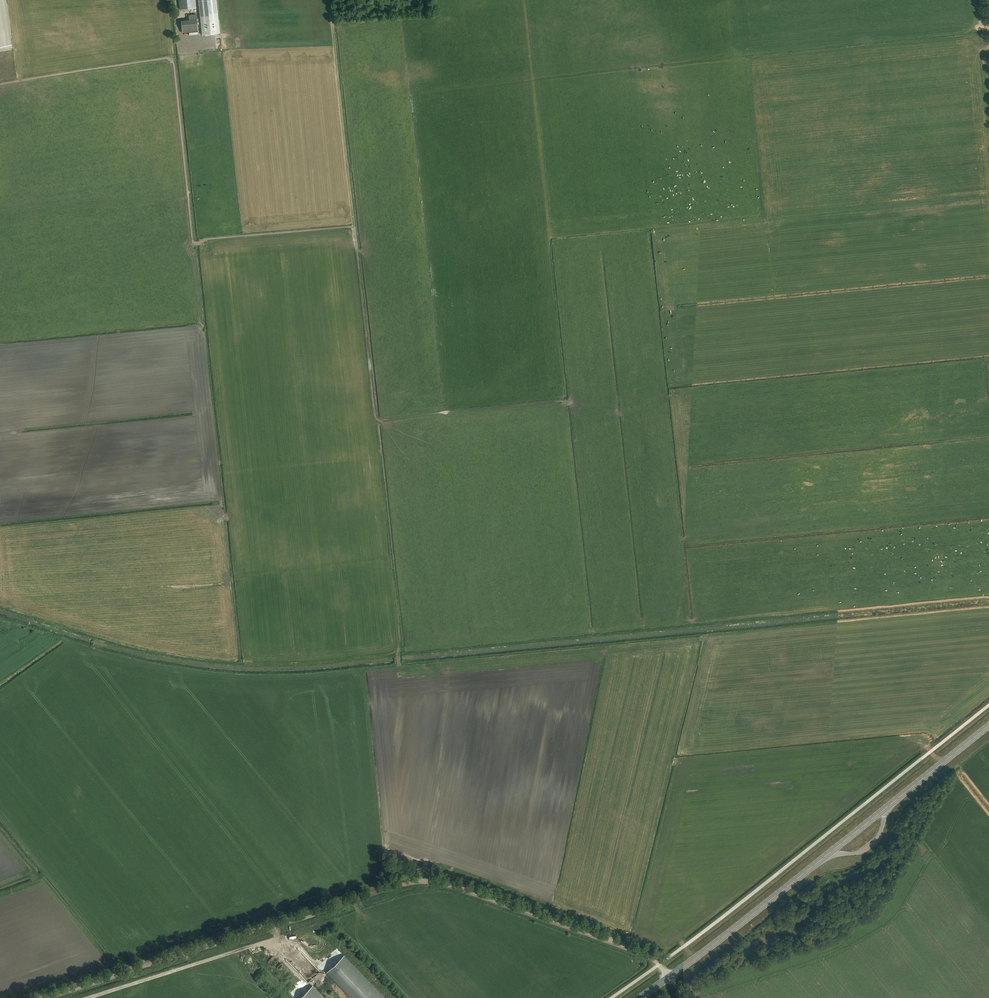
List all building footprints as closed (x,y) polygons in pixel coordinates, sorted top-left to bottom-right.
[(180,9),(196,7),(196,0),(179,0),(180,9)] [(220,33),(217,0),(199,0),(202,35),(220,33)] [(181,20),(182,36),(198,35),(197,22),(193,22),(193,20),(181,20)] [(344,956),(327,972),(353,997),(385,997),(344,956)] [(313,986),(300,997),(325,997),(313,986)]
